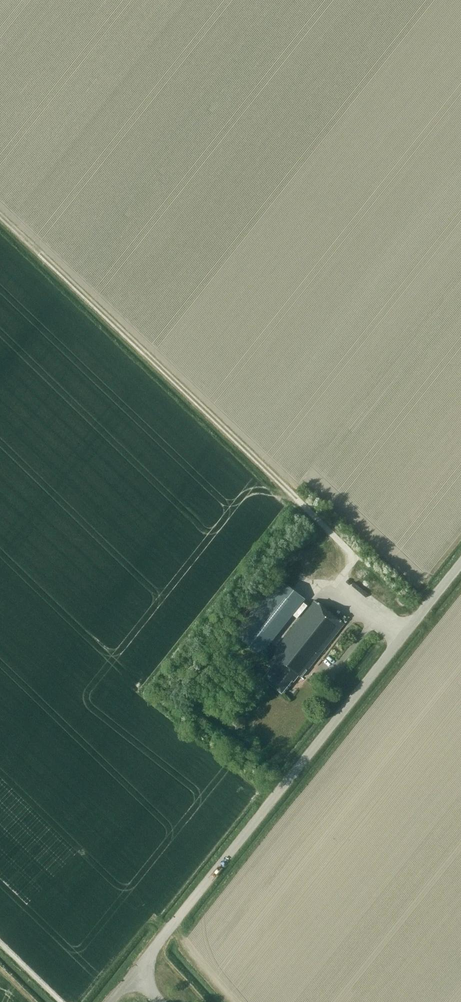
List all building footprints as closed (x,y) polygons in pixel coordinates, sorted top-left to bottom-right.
[(233,634),(259,655),(305,599),(279,578),(233,634)] [(344,624),(314,600),(266,660),(273,665),(263,678),(282,693),(293,679),(294,680),(299,673),(302,675),(344,624)]
